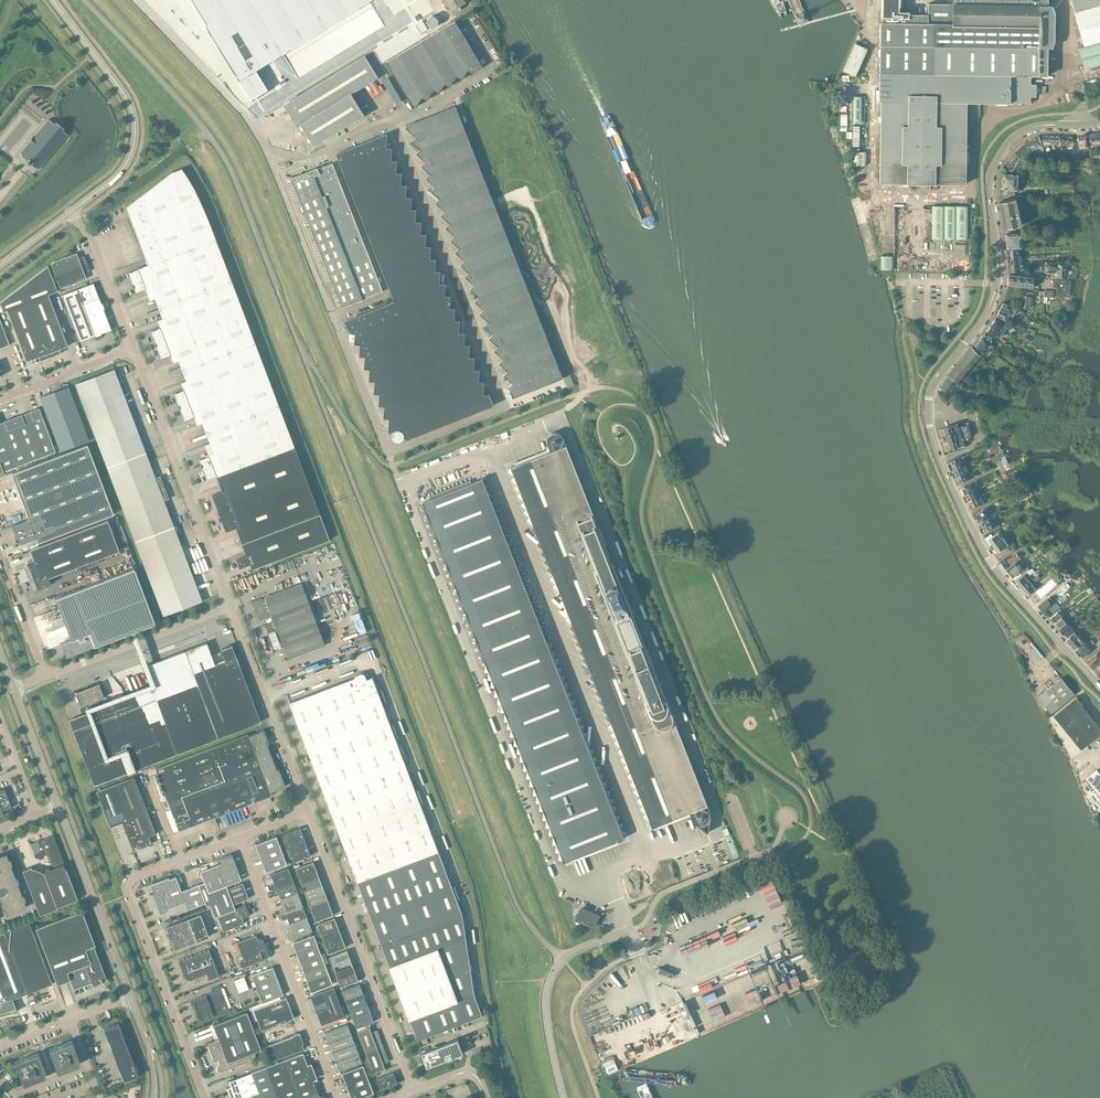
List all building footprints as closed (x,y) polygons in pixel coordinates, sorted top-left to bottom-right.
[(251,99),(267,89),(256,70),(283,54),(369,1),(371,0),(191,0),(251,99)] [(465,0),(445,0),(452,11),(466,2),(465,0)] [(1038,75),(1040,2),(1031,1),(1031,0),(952,0),(952,4),(928,3),(928,14),(928,15),(928,23),(882,22),(880,22),(879,101),(881,101),(880,182),(965,184),(966,165),(967,165),(969,160),(970,101),(1009,103),(1009,106),(1020,106),(1020,103),(1030,103),(1030,96),(1036,96),(1036,84),(1030,84),(1030,75),(1038,75)] [(928,15),(909,14),(909,7),(899,6),(899,0),(882,0),(882,22),(928,23),(928,15)] [(1031,1),(1040,2),(1038,75),(1047,76),(1047,48),(1052,48),(1054,41),(1055,13),(1053,6),(1048,6),(1048,0),(1031,0),(1031,1)] [(1089,44),(1093,42),(1094,43),(1094,42),(1099,41),(1099,0),(1071,0),(1084,45),(1089,44)] [(483,67),(455,21),(387,61),(414,107),(416,106),(423,96),(427,99),(434,90),(439,93),(445,83),(450,86),(457,76),(462,79),(468,69),(473,72),(483,67)] [(427,29),(426,27),(426,26),(425,24),(424,24),(422,21),(416,25),(421,33),(427,29)] [(1087,44),(1088,44),(1077,47),(1083,68),(1099,64),(1099,41),(1093,43),(1093,42),(1087,44)] [(843,71),(855,76),(868,49),(856,43),(843,71)] [(364,115),(351,94),(378,77),(365,55),(293,99),(284,105),(310,148),(315,145),(364,115)] [(862,121),(862,96),(853,96),(853,121),(862,121)] [(970,101),(970,129),(975,129),(980,116),(980,102),(970,101)] [(563,378),(456,106),(406,126),(407,128),(416,136),(412,141),(420,149),(417,153),(425,161),(421,165),(430,173),(426,178),(435,186),(431,190),(440,198),(436,202),(445,210),(441,215),(450,223),(446,227),(455,235),(451,239),(459,247),(455,252),(464,259),(460,264),(469,272),(465,276),(474,284),(470,288),(479,296),(475,301),(484,309),(480,313),(488,321),(484,325),(493,333),(489,338),(498,346),(494,350),(503,358),(499,362),(508,370),(504,375),(513,383),(509,387),(513,397),(563,378)] [(29,142),(20,153),(22,155),(21,156),(27,160),(26,161),(25,161),(28,163),(30,165),(31,164),(36,168),(37,167),(39,169),(67,135),(62,130),(63,128),(56,122),(54,124),(49,119),(33,137),(32,136),(30,139),(28,141),(29,142)] [(866,139),(866,126),(853,126),(852,146),(859,146),(859,139),(866,139)] [(1089,134),(1090,139),(1090,143),(1090,144),(1092,144),(1091,141),(1096,141),(1099,140),(1099,132),(1094,133),(1089,134)] [(445,295),(446,284),(440,283),(441,271),(435,271),(436,259),(430,259),(431,247),(425,246),(426,235),(421,234),(422,222),(416,222),(417,210),(411,209),(412,197),(406,197),(407,185),(401,185),(402,173),(396,172),(397,160),(391,160),(392,148),(387,148),(387,136),(386,134),(337,153),(395,301),(346,320),(350,331),(356,331),(355,343),(361,344),(360,356),(365,356),(364,368),(370,368),(369,380),(375,381),(374,393),(380,393),(379,405),(385,405),(384,417),(390,418),(389,429),(393,441),(398,443),(493,405),(489,394),(484,394),(485,382),(479,382),(480,370),(474,369),(475,358),(469,357),(470,345),(464,345),(465,333),(459,332),(460,321),(454,320),(455,308),(450,308),(451,296),(445,295)] [(1062,145),(1067,145),(1067,142),(1072,142),(1073,136),(1062,135),(1062,142),(1062,145)] [(1038,136),(1032,139),(1035,145),(1037,148),(1042,146),(1040,143),(1038,136)] [(1035,145),(1032,139),(1026,141),(1030,148),(1031,150),(1032,150),(1031,147),(1035,145)] [(1024,143),(1014,152),(1019,158),(1029,149),(1024,143)] [(854,152),(854,165),(854,166),(866,166),(866,152),(854,151),(854,152)] [(1019,158),(1014,152),(1014,153),(1006,168),(1012,171),(1019,158)] [(383,291),(332,163),(292,179),(291,178),(342,308),(383,291)] [(329,540),(254,343),(211,228),(207,218),(203,208),(198,198),(193,188),(188,178),(181,169),(172,172),(126,208),(148,265),(137,269),(138,270),(128,273),(135,292),(145,289),(149,300),(154,298),(162,319),(157,320),(160,328),(150,332),(160,358),(170,355),(173,362),(178,360),(186,381),(181,383),(183,390),(174,394),(184,420),(193,417),(196,424),(201,422),(209,443),(204,445),(208,456),(199,460),(206,479),(216,475),(216,476),(221,474),(225,483),(219,485),(222,492),(212,496),(225,532),(235,528),(238,535),(243,533),(247,541),(250,550),(245,552),(246,556),(236,560),(239,568),(249,564),(251,569),(329,540)] [(1002,173),(1002,182),(1017,183),(1017,174),(1002,173)] [(1002,182),(1001,188),(1004,188),(1004,193),(1014,194),(1014,189),(1016,189),(1019,190),(1019,183),(1017,183),(1012,183),(1002,182)] [(998,202),(1004,229),(1020,225),(1015,199),(998,202)] [(968,206),(932,206),(932,239),(967,239),(968,206)] [(1018,233),(1005,234),(1006,248),(1020,247),(1022,247),(1022,246),(1022,242),(1021,241),(1021,237),(1020,238),(1019,233),(1018,233)] [(90,271),(87,263),(84,256),(78,258),(76,253),(54,261),(50,264),(60,288),(86,278),(84,273),(90,271)] [(881,255),(881,269),(893,269),(893,255),(881,255)] [(1007,255),(1007,264),(1019,263),(1018,255),(1010,256),(1010,257),(1009,257),(1009,256),(1008,256),(1009,256),(1008,255),(1007,255)] [(1045,265),(1045,272),(1057,272),(1057,277),(1065,278),(1066,265),(1057,265),(1045,265)] [(48,294),(57,291),(48,266),(0,302),(3,311),(7,310),(26,361),(39,357),(40,361),(61,353),(59,349),(67,346),(48,294)] [(1033,277),(1009,275),(1008,285),(1032,287),(1033,277)] [(1057,280),(1057,288),(1059,288),(1058,295),(1063,295),(1069,296),(1069,289),(1069,288),(1069,287),(1068,286),(1067,285),(1065,284),(1064,284),(1070,284),(1070,281),(1064,280),(1057,280)] [(111,329),(103,309),(104,308),(102,303),(101,303),(93,283),(62,295),(80,341),(95,335),(95,336),(101,334),(101,333),(111,329)] [(1022,299),(1021,307),(1030,308),(1031,296),(1035,297),(1035,293),(1025,292),(1025,295),(1021,295),(1021,299),(1022,299)] [(1003,302),(996,316),(1006,321),(1009,315),(1012,317),(1016,309),(1012,307),(1010,306),(1003,302)] [(995,318),(991,324),(1000,330),(1003,332),(1005,328),(1003,326),(1004,324),(995,318)] [(9,345),(0,320),(0,348),(9,345)] [(1000,330),(991,324),(986,332),(995,337),(996,335),(999,337),(1003,332),(1000,330)] [(986,333),(983,336),(991,343),(992,341),(990,340),(992,338),(986,333)] [(991,343),(983,336),(974,348),(983,355),(992,344),(991,343)] [(954,368),(948,376),(939,387),(950,396),(955,390),(953,388),(964,373),(980,355),(971,348),(956,365),(954,368)] [(169,499),(160,476),(155,477),(114,369),(75,384),(163,615),(202,600),(164,500),(169,499)] [(89,440),(68,387),(40,398),(60,451),(89,440)] [(43,419),(42,417),(39,408),(30,411),(30,412),(22,415),(21,414),(4,421),(4,422),(0,423),(0,473),(3,471),(5,470),(5,471),(55,451),(43,419)] [(946,444),(948,452),(964,446),(964,444),(963,442),(966,441),(965,438),(973,435),(969,424),(958,428),(957,424),(941,429),(943,435),(942,435),(945,444),(946,444)] [(710,811),(563,438),(561,434),(556,432),(552,433),(549,435),(547,439),(547,444),(549,447),(546,448),(547,450),(515,463),(516,465),(511,467),(652,827),(690,812),(692,818),(696,823),(708,832),(710,817),(710,811)] [(113,514),(87,444),(11,473),(29,519),(13,525),(20,543),(36,537),(38,542),(113,514)] [(1001,460),(999,454),(989,458),(992,464),(1001,460)] [(951,464),(954,470),(963,466),(960,460),(955,462),(954,461),(952,462),(952,463),(951,464)] [(954,470),(957,476),(966,473),(963,466),(954,470)] [(960,483),(970,478),(972,477),(969,471),(966,473),(957,476),(960,483)] [(998,476),(1000,481),(1008,477),(1005,472),(998,476)] [(624,838),(483,478),(471,483),(470,480),(429,496),(430,499),(423,502),(564,861),(624,838)] [(962,488),(965,495),(976,489),(973,483),(971,484),(962,488)] [(965,495),(968,501),(979,496),(976,489),(965,495)] [(968,501),(972,508),(975,506),(976,508),(985,503),(981,495),(979,496),(968,501)] [(975,515),(979,520),(988,515),(984,509),(975,515)] [(992,521),(994,519),(991,514),(988,515),(979,520),(982,526),(992,521)] [(48,577),(119,550),(124,548),(120,538),(115,540),(107,519),(29,549),(33,559),(27,562),(37,589),(50,584),(48,577)] [(995,527),(992,521),(982,526),(986,532),(995,527)] [(991,547),(991,548),(992,549),(995,549),(998,552),(1004,548),(1007,552),(1011,550),(1008,545),(1003,536),(1004,536),(1001,531),(999,533),(999,532),(989,539),(992,544),(991,544),(991,547)] [(1030,539),(1024,544),(1026,548),(1027,548),(1034,543),(1031,539),(1030,539)] [(1050,542),(1040,550),(1044,555),(1055,547),(1050,542)] [(1005,558),(1000,562),(1005,568),(1012,563),(1012,564),(1018,560),(1021,558),(1020,558),(1022,556),(1030,554),(1027,548),(1026,548),(1017,553),(1017,552),(1008,558),(1006,560),(1005,558)] [(1017,561),(1007,570),(1013,577),(1020,572),(1022,575),(1029,569),(1020,559),(1017,562),(1017,561)] [(134,568),(55,598),(71,639),(61,643),(66,657),(77,652),(82,651),(98,644),(112,639),(126,634),(130,632),(149,684),(85,708),(87,712),(90,711),(90,710),(155,686),(134,631),(140,629),(155,623),(134,568)] [(1025,574),(1017,582),(1021,586),(1025,591),(1033,583),(1029,578),(1025,574)] [(1054,576),(1036,592),(1041,598),(1059,582),(1054,576)] [(324,645),(301,583),(264,597),(265,600),(262,600),(261,598),(251,602),(258,620),(268,617),(268,615),(270,614),(287,660),(324,645)] [(1033,583),(1025,591),(1029,596),(1039,587),(1038,586),(1037,587),(1033,583)] [(1050,597),(1038,606),(1043,612),(1048,608),(1047,608),(1054,602),(1050,597)] [(1052,604),(1048,608),(1053,613),(1060,608),(1055,602),(1052,604)] [(1073,610),(1067,615),(1070,619),(1076,614),(1073,610)] [(1058,611),(1050,618),(1054,624),(1063,616),(1063,617),(1058,611)] [(1066,619),(1063,616),(1054,624),(1059,629),(1067,622),(1065,620),(1066,619)] [(1059,630),(1064,635),(1065,634),(1071,628),(1072,627),(1069,623),(1068,624),(1067,623),(1059,630)] [(1068,637),(1066,639),(1075,650),(1085,641),(1080,635),(1073,628),(1072,629),(1071,628),(1065,634),(1068,637)] [(1085,641),(1075,650),(1080,655),(1081,654),(1084,657),(1091,650),(1087,645),(1088,644),(1086,641),(1085,641)] [(260,722),(231,645),(220,649),(224,660),(214,664),(206,642),(143,666),(151,688),(101,707),(98,699),(103,697),(104,697),(104,696),(99,684),(99,683),(98,683),(75,692),(75,693),(80,705),(80,706),(81,706),(86,704),(89,712),(68,719),(93,785),(260,722)] [(1086,662),(1091,668),(1099,660),(1099,655),(1098,652),(1087,661),(1086,662)] [(463,914),(439,851),(372,677),(362,673),(355,675),(354,678),(290,702),(358,882),(418,1040),(482,1015),(475,994),(463,914)] [(1050,713),(1074,693),(1061,678),(1037,697),(1050,713)] [(1080,703),(1077,699),(1077,698),(1076,696),(1052,715),(1080,749),(1089,742),(1088,741),(1092,738),(1093,739),(1098,735),(1097,735),(1098,734),(1098,733),(1099,732),(1099,731),(1099,730),(1099,729),(1099,728),(1098,727),(1094,723),(1093,724),(1090,720),(1091,719),(1088,714),(1086,715),(1083,711),(1084,710),(1081,706),(1082,705),(1082,704),(1082,703),(1081,702),(1080,703)] [(285,786),(279,769),(276,770),(267,745),(269,744),(264,730),(249,735),(248,733),(155,769),(178,830),(271,795),(270,792),(285,786)] [(1086,778),(1099,795),(1099,774),(1097,769),(1086,778)] [(155,833),(134,777),(96,791),(110,827),(122,822),(130,844),(139,848),(151,843),(149,836),(155,833)] [(4,788),(0,790),(0,816),(3,814),(2,811),(12,807),(4,788)] [(311,855),(306,841),(301,827),(283,834),(294,862),(311,855)] [(78,899),(66,868),(65,869),(63,864),(64,863),(53,835),(30,844),(36,858),(47,854),(51,865),(49,866),(48,868),(46,867),(43,872),(34,868),(32,869),(31,867),(22,870),(39,914),(78,899)] [(288,864),(281,846),(277,836),(256,844),(266,872),(288,864)] [(16,883),(19,882),(17,876),(14,877),(10,866),(12,865),(10,858),(7,859),(5,853),(0,855),(0,896),(2,902),(0,903),(0,904),(2,909),(5,908),(7,914),(25,907),(23,901),(26,900),(23,894),(21,895),(16,883)] [(241,879),(238,872),(231,854),(219,858),(221,863),(200,871),(204,882),(208,892),(226,885),(241,879)] [(328,899),(322,885),(314,862),(296,869),(310,906),(316,921),(334,915),(328,899)] [(313,931),(299,894),(289,867),(271,874),(274,883),(271,884),(270,887),(271,890),(273,894),(275,895),(278,894),(284,908),(280,909),(279,912),(282,919),(284,920),(288,919),(292,929),(288,930),(287,932),(289,938),(292,939),(313,931)] [(235,909),(233,904),(227,888),(226,885),(208,892),(204,882),(181,891),(175,876),(169,879),(168,877),(149,885),(151,890),(150,891),(151,894),(153,894),(160,912),(163,911),(165,917),(205,902),(206,906),(209,904),(214,917),(217,916),(235,909)] [(248,898),(242,883),(227,888),(233,904),(248,898)] [(244,923),(242,918),(249,915),(245,905),(235,909),(217,916),(223,931),(244,923)] [(593,927),(598,915),(582,908),(576,919),(593,927)] [(98,960),(93,946),(95,945),(82,910),(36,928),(57,984),(69,979),(73,990),(107,977),(100,959),(98,960)] [(209,936),(200,914),(188,918),(165,927),(168,934),(166,934),(167,937),(170,940),(174,950),(197,941),(209,936)] [(346,947),(340,932),(335,918),(317,924),(329,954),(346,947)] [(29,923),(4,932),(0,934),(0,1014),(3,1013),(7,1012),(10,1012),(12,1011),(17,1011),(17,1008),(16,1008),(12,998),(52,984),(29,923)] [(333,984),(322,954),(314,934),(293,942),(312,992),(333,984)] [(268,954),(266,949),(268,949),(266,944),(265,945),(263,940),(262,939),(261,938),(259,938),(257,939),(255,935),(236,942),(243,959),(241,960),(240,960),(239,962),(239,963),(240,965),(241,966),(242,966),(243,966),(266,958),(268,957),(268,955),(268,954)] [(219,976),(208,949),(195,954),(195,955),(192,956),(192,955),(178,960),(184,976),(185,975),(185,976),(186,976),(186,977),(187,977),(187,978),(188,978),(189,978),(190,978),(191,978),(191,979),(206,973),(208,980),(219,976)] [(359,980),(353,965),(347,950),(330,957),(341,987),(359,980)] [(283,994),(276,976),(272,967),(251,975),(262,1002),(283,994)] [(672,977),(674,973),(659,967),(658,971),(672,977)] [(248,989),(243,976),(233,980),(238,992),(248,989)] [(375,1022),(367,1003),(360,983),(342,990),(357,1028),(375,1022)] [(228,1010),(219,985),(210,988),(212,992),(194,999),(195,999),(195,1000),(194,1000),(194,1001),(193,1001),(196,1008),(195,1008),(195,1009),(194,1009),(195,1012),(196,1012),(197,1013),(198,1012),(200,1019),(200,1018),(201,1018),(201,1019),(202,1019),(202,1020),(228,1010)] [(345,1016),(334,987),(311,996),(322,1024),(328,1022),(345,1016)] [(294,1018),(290,1008),(286,997),(253,1009),(261,1031),(294,1018)] [(261,1049),(246,1012),(213,1025),(218,1039),(207,1043),(214,1061),(218,1060),(219,1064),(219,1065),(218,1065),(218,1066),(217,1066),(217,1067),(217,1068),(217,1069),(217,1070),(218,1071),(219,1071),(219,1072),(220,1072),(221,1072),(222,1072),(255,1059),(255,1051),(261,1049)] [(119,1023),(104,1029),(123,1079),(135,1075),(136,1077),(138,1076),(137,1072),(138,1071),(136,1065),(134,1065),(119,1023)] [(362,1062),(355,1043),(348,1024),(325,1032),(340,1071),(362,1062)] [(390,1061),(383,1045),(377,1030),(372,1032),(370,1027),(358,1031),(374,1073),(386,1069),(384,1063),(390,1061)] [(303,1049),(302,1043),(303,1043),(300,1034),(299,1032),(297,1033),(292,1035),(292,1036),(266,1046),(272,1061),(303,1049)] [(453,1056),(463,1052),(458,1039),(423,1053),(428,1066),(447,1058),(448,1061),(454,1059),(453,1056)] [(80,1063),(72,1041),(49,1050),(57,1072),(80,1063)] [(46,1076),(38,1053),(15,1062),(23,1085),(46,1076)] [(317,1092),(313,1080),(317,1078),(311,1063),(307,1064),(302,1053),(228,1081),(230,1086),(226,1088),(230,1097),(324,1097),(323,1096),(319,1097),(317,1092)] [(363,1065),(342,1073),(352,1097),(360,1097),(374,1093),(363,1065)] [(398,1084),(394,1072),(376,1079),(380,1090),(398,1084)] [(637,1090),(638,1092),(641,1097),(653,1097),(647,1085),(645,1084),(637,1087),(637,1090)]
